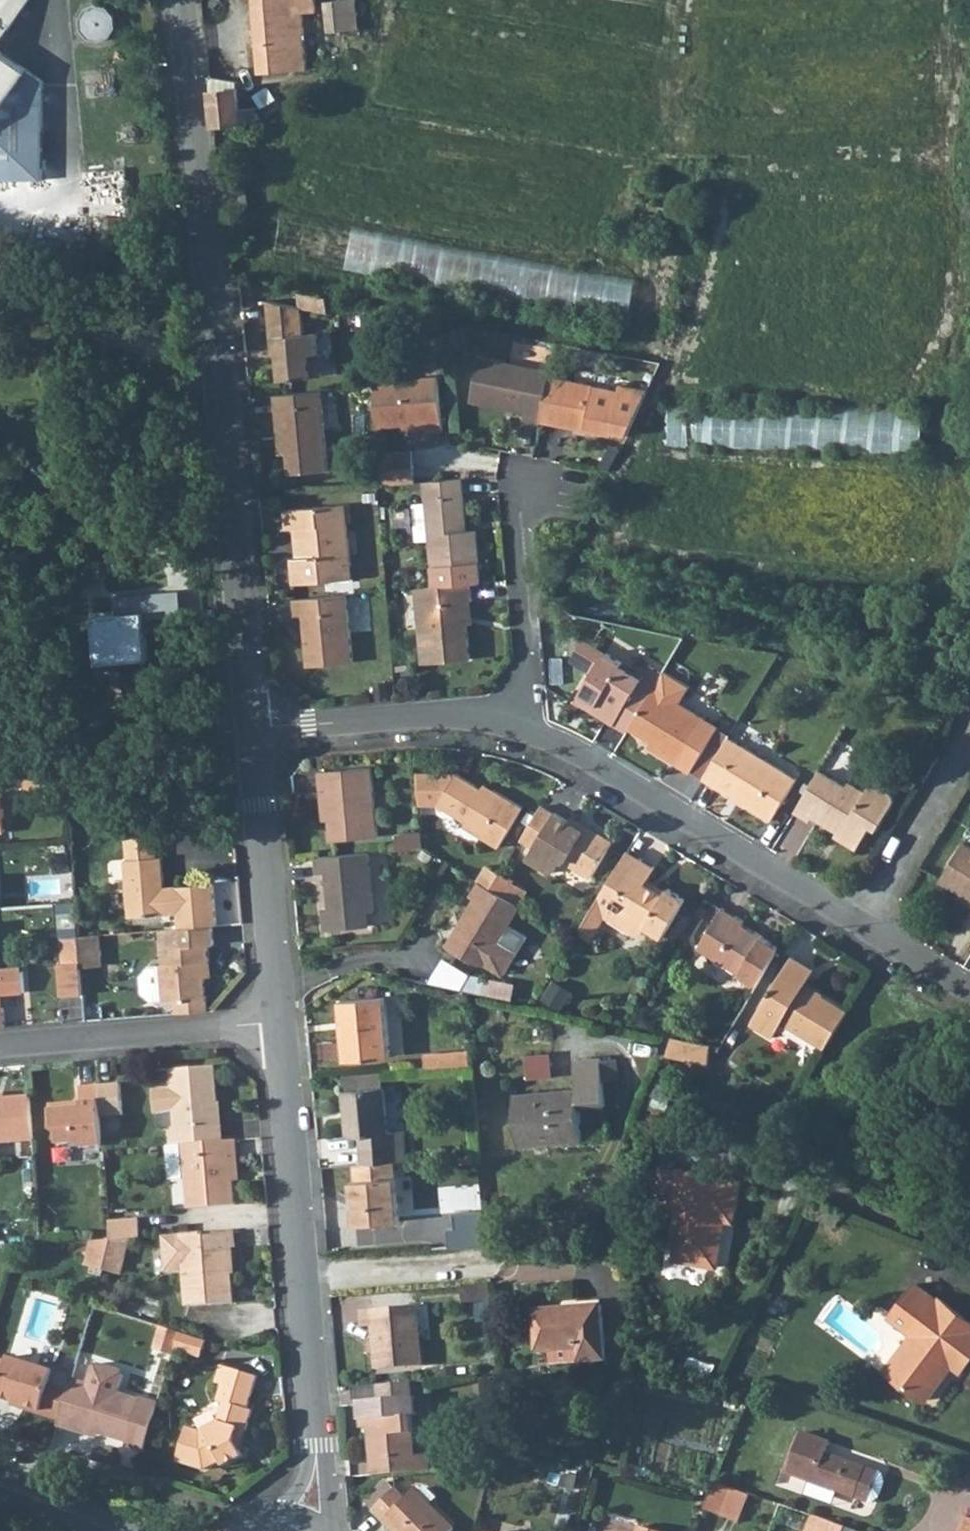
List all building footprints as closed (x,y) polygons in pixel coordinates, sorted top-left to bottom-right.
[(28,0),(0,0),(0,41),(28,0)] [(307,70),(304,33),(303,12),(302,0),(252,0),(258,74),(307,70)] [(303,12),(304,33),(314,32),(353,30),(350,0),(325,2),(326,10),(303,12)] [(103,4),(91,5),(83,13),(81,25),(85,35),(95,41),(107,40),(116,31),(118,20),(113,9),(103,4)] [(314,32),(304,33),(307,70),(317,69),(314,32)] [(38,179),(42,79),(0,50),(0,177),(38,179)] [(239,108),(237,81),(210,76),(213,125),(260,120),(259,107),(239,108)] [(353,233),(349,268),(499,285),(503,250),(353,233)] [(329,312),(327,296),(299,291),(301,306),(267,300),(272,349),(278,348),(281,379),(322,375),(318,332),(304,333),(302,306),(329,312)] [(550,372),(479,358),(470,401),(525,412),(524,419),(540,422),(549,377),(550,372)] [(426,431),(443,430),(438,375),(374,381),(377,427),(402,424),(425,422),(426,427),(426,431)] [(549,377),(540,422),(587,431),(588,428),(627,436),(648,390),(621,384),(619,391),(549,377)] [(328,470),(321,391),(275,395),(279,437),(286,436),(287,451),(289,474),(328,470)] [(373,410),(372,393),(361,394),(362,411),(373,410)] [(768,446),(769,413),(665,411),(665,444),(768,446)] [(925,415),(876,415),(876,430),(871,430),(872,452),(926,451),(925,415)] [(287,451),(286,436),(279,437),(280,451),(287,451)] [(412,450),(380,453),(383,485),(416,482),(412,450)] [(425,481),(427,502),(430,540),(435,585),(471,582),(481,581),(476,528),(467,530),(462,478),(425,481)] [(430,540),(427,502),(412,503),(416,541),(430,540)] [(349,566),(344,504),(284,509),(285,528),(294,528),(298,527),(299,544),(302,544),(303,555),(296,556),(290,557),(292,584),(329,580),(327,567),(349,566)] [(298,527),(294,528),(296,556),(303,555),(302,544),(299,544),(298,527)] [(472,599),(471,582),(435,585),(416,587),(422,662),(470,658),(466,622),(464,599),(472,599)] [(182,593),(152,595),(152,597),(153,613),(146,614),(148,632),(155,632),(154,619),(184,617),(182,593)] [(352,661),(346,593),(293,598),(294,615),(302,614),(307,665),(352,661)] [(121,614),(95,617),(99,663),(124,660),(127,703),(151,701),(147,659),(150,659),(148,632),(146,614),(153,613),(152,597),(119,600),(121,614)] [(604,653),(585,641),(575,658),(594,670),(604,653)] [(614,724),(627,732),(630,726),(653,688),(640,680),(644,674),(606,651),(604,653),(594,670),(579,694),(618,717),(614,724)] [(653,688),(630,726),(651,740),(648,745),(691,771),(708,744),(720,752),(730,736),(718,728),(719,727),(680,703),(690,685),(664,670),(653,688)] [(798,777),(730,736),(720,752),(704,778),(719,787),(721,784),(739,795),(737,798),(772,820),(798,777)] [(371,767),(318,771),(321,803),(327,803),(331,840),(377,836),(371,767)] [(847,786),(820,770),(795,811),(811,821),(814,817),(844,835),(842,840),(858,849),(871,827),(877,831),(895,802),(894,800),(894,798),(893,795),(891,794),(873,782),(866,793),(849,782),(847,786)] [(14,772),(12,779),(45,791),(47,783),(14,772)] [(523,807),(494,789),(491,793),(482,788),(457,773),(417,773),(420,804),(438,804),(467,821),(464,825),(499,847),(523,807)] [(494,789),(485,784),(482,788),(491,793),(494,789)] [(534,847),(528,858),(553,873),(561,858),(592,877),(614,841),(587,825),(584,829),(570,821),(555,812),(554,813),(541,806),(521,839),(534,847)] [(587,825),(572,816),(570,821),(584,829),(587,825)] [(423,831),(397,834),(398,849),(424,847),(423,831)] [(964,842),(940,880),(969,899),(969,846),(964,842)] [(69,850),(54,851),(56,871),(71,870),(69,850)] [(628,851),(581,927),(595,936),(606,918),(634,934),(645,931),(647,927),(664,937),(687,898),(669,887),(663,889),(658,890),(646,883),(648,880),(656,867),(628,851)] [(369,852),(317,856),(319,873),(328,872),(331,907),(324,908),(326,929),(370,925),(368,910),(375,910),(369,852)] [(179,913),(180,928),(212,925),(217,925),(213,883),(165,886),(162,857),(125,859),(130,916),(179,913)] [(500,873),(488,865),(479,881),(480,881),(491,888),(500,873)] [(514,881),(500,873),(491,888),(504,896),(514,881)] [(663,889),(648,880),(646,883),(658,890),(663,889)] [(504,896),(480,881),(470,896),(475,899),(460,922),(463,924),(449,947),(472,962),(485,965),(503,976),(527,937),(509,926),(521,906),(504,896)] [(697,950),(757,985),(780,947),(742,925),(744,922),(721,908),(697,950)] [(702,918),(695,914),(688,925),(695,929),(702,918)] [(164,999),(164,1002),(176,1001),(206,999),(204,977),(202,962),(209,961),(208,945),(214,944),(212,925),(180,928),(161,929),(164,965),(161,966),(164,999)] [(81,961),(82,967),(98,965),(96,935),(79,936),(81,961)] [(79,936),(63,937),(65,962),(81,961),(79,936)] [(814,969),(792,956),(750,1024),(772,1037),(782,1022),(824,1048),(848,1010),(822,994),(820,996),(804,986),(814,969)] [(65,962),(59,963),(61,996),(84,994),(82,967),(81,961),(65,962)] [(202,962),(204,977),(211,976),(209,961),(202,962)] [(441,963),(437,981),(515,999),(519,980),(441,963)] [(161,966),(144,968),(137,977),(138,993),(147,1000),(164,999),(161,966)] [(0,967),(0,1027),(5,1027),(2,995),(24,993),(23,972),(1,973),(1,967),(0,967)] [(562,1002),(547,991),(541,999),(557,1010),(562,1002)] [(385,996),(340,1000),(346,1059),(390,1055),(385,996)] [(206,999),(176,1001),(177,1013),(207,1011),(206,999)] [(713,1044),(673,1036),(666,1055),(708,1064),(713,1044)] [(470,1051),(426,1054),(427,1068),(472,1064),(470,1051)] [(529,1052),(529,1078),(556,1078),(556,1051),(529,1052)] [(515,1094),(519,1144),(584,1138),(581,1106),(606,1104),(604,1079),(619,1078),(617,1058),(602,1059),(601,1057),(576,1059),(578,1088),(515,1094)] [(169,1129),(170,1144),(183,1143),(224,1140),(223,1124),(220,1124),(215,1065),(171,1068),(152,1070),(154,1088),(152,1088),(154,1113),(156,1113),(158,1125),(163,1130),(169,1129)] [(383,1073),(343,1076),(344,1090),(385,1087),(383,1073)] [(99,1084),(101,1114),(122,1112),(119,1082),(99,1084)] [(58,1134),(59,1144),(78,1143),(83,1148),(104,1146),(101,1114),(99,1084),(80,1085),(81,1105),(75,1106),(70,1101),(50,1103),(52,1129),(58,1134)] [(385,1087),(344,1090),(347,1136),(360,1135),(362,1164),(395,1161),(407,1160),(404,1131),(388,1132),(385,1087)] [(33,1139),(30,1095),(0,1097),(0,1142),(33,1139)] [(224,1140),(183,1143),(186,1177),(188,1208),(235,1204),(233,1180),(232,1156),(238,1155),(236,1139),(224,1140)] [(167,1144),(170,1178),(186,1177),(183,1143),(170,1144),(167,1144)] [(362,1164),(354,1164),(355,1180),(351,1181),(354,1224),(399,1221),(395,1161),(362,1164)] [(672,1209),(679,1169),(660,1166),(653,1206),(672,1209)] [(741,1178),(679,1168),(679,1169),(672,1209),(672,1211),(682,1212),(674,1259),(717,1267),(721,1244),(719,1243),(720,1234),(723,1235),(725,1220),(734,1221),(741,1178)] [(455,1209),(455,1242),(487,1242),(487,1210),(455,1209)] [(110,1219),(111,1239),(130,1238),(141,1237),(139,1217),(110,1219)] [(184,1269),(186,1305),(234,1301),(230,1246),(236,1246),(234,1229),(181,1234),(162,1235),(165,1271),(184,1269)] [(111,1239),(104,1268),(121,1272),(130,1238),(111,1239)] [(104,1268),(111,1239),(90,1241),(84,1264),(104,1269),(104,1268)] [(886,1370),(927,1400),(946,1373),(942,1370),(949,1361),(953,1364),(961,1370),(969,1358),(969,1320),(940,1297),(938,1299),(916,1283),(894,1313),(916,1330),(913,1334),(886,1370)] [(487,1285),(461,1287),(462,1302),(489,1299),(487,1285)] [(416,1304),(362,1309),(363,1325),(375,1324),(378,1351),(375,1351),(376,1368),(421,1364),(416,1304)] [(489,1304),(477,1305),(478,1320),(490,1319),(489,1304)] [(602,1305),(535,1310),(539,1365),(607,1359),(602,1305)] [(916,1330),(894,1313),(890,1318),(913,1334),(916,1330)] [(160,1325),(153,1348),(173,1354),(177,1344),(180,1331),(160,1325)] [(203,1352),(207,1339),(180,1331),(177,1344),(203,1352)] [(24,1404),(23,1408),(42,1414),(59,1420),(72,1378),(54,1372),(55,1370),(10,1356),(8,1361),(0,1358),(0,1397),(24,1404)] [(953,1364),(949,1361),(942,1370),(946,1373),(953,1364)] [(77,1425),(99,1432),(127,1441),(126,1445),(144,1451),(159,1402),(140,1397),(140,1399),(118,1392),(123,1375),(120,1369),(99,1362),(93,1365),(88,1383),(72,1378),(59,1420),(58,1425),(75,1430),(77,1425)] [(187,1425),(176,1461),(204,1470),(221,1461),(223,1466),(244,1456),(241,1450),(235,1441),(239,1425),(248,1428),(253,1409),(249,1408),(259,1375),(221,1364),(216,1382),(222,1384),(217,1400),(224,1401),(219,1419),(200,1429),(187,1425)] [(410,1380),(378,1383),(379,1398),(359,1399),(361,1419),(368,1418),(369,1426),(373,1474),(430,1469),(429,1454),(415,1455),(411,1414),(416,1413),(415,1395),(412,1395),(410,1380)] [(368,1418),(361,1419),(361,1426),(369,1426),(368,1418)] [(77,1425),(75,1430),(97,1437),(99,1432),(77,1425)] [(239,1425),(235,1441),(241,1450),(248,1428),(239,1425)] [(831,1441),(802,1431),(788,1471),(857,1495),(868,1499),(875,1498),(880,1494),(884,1482),(883,1476),(878,1470),(867,1466),(827,1452),(831,1441)] [(471,1457),(459,1457),(459,1466),(471,1465),(471,1457)] [(387,1477),(364,1498),(374,1508),(396,1486),(387,1477)] [(751,1494),(718,1481),(706,1509),(739,1522),(751,1494)] [(396,1486),(374,1508),(396,1530),(452,1530),(454,1529),(416,1488),(406,1497),(396,1486)] [(814,1514),(807,1530),(844,1530),(846,1526),(814,1514)] [(965,1515),(960,1530),(969,1530),(969,1517),(965,1515)]
